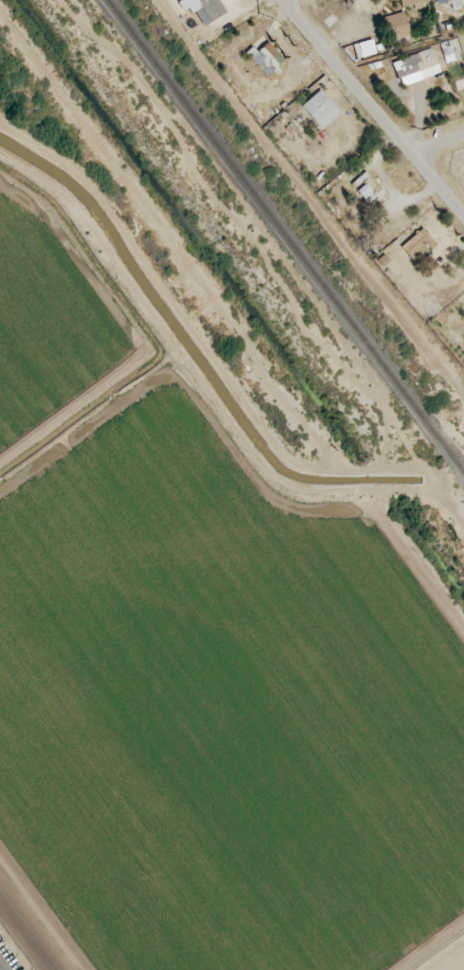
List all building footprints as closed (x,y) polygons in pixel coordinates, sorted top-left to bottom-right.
[(203,6),(211,21),(225,13),(218,0),(184,0),(191,13),(203,6)] [(425,0),(400,0),(402,8),(414,4),(416,10),(427,7),(425,0)] [(437,4),(449,0),(452,10),(463,6),(463,0),(435,0),(437,4)] [(385,17),(392,41),(411,35),(403,11),(385,17)] [(286,60),(266,39),(248,56),(268,77),(286,60)] [(353,45),(357,58),(376,53),(372,40),(353,45)] [(440,72),(432,48),(392,63),(401,87),(440,72)] [(301,106),(321,130),(340,114),(320,90),(301,106)] [(362,174),(351,187),(371,203),(382,190),(362,174)] [(401,246),(413,262),(436,245),(424,229),(401,246)]
